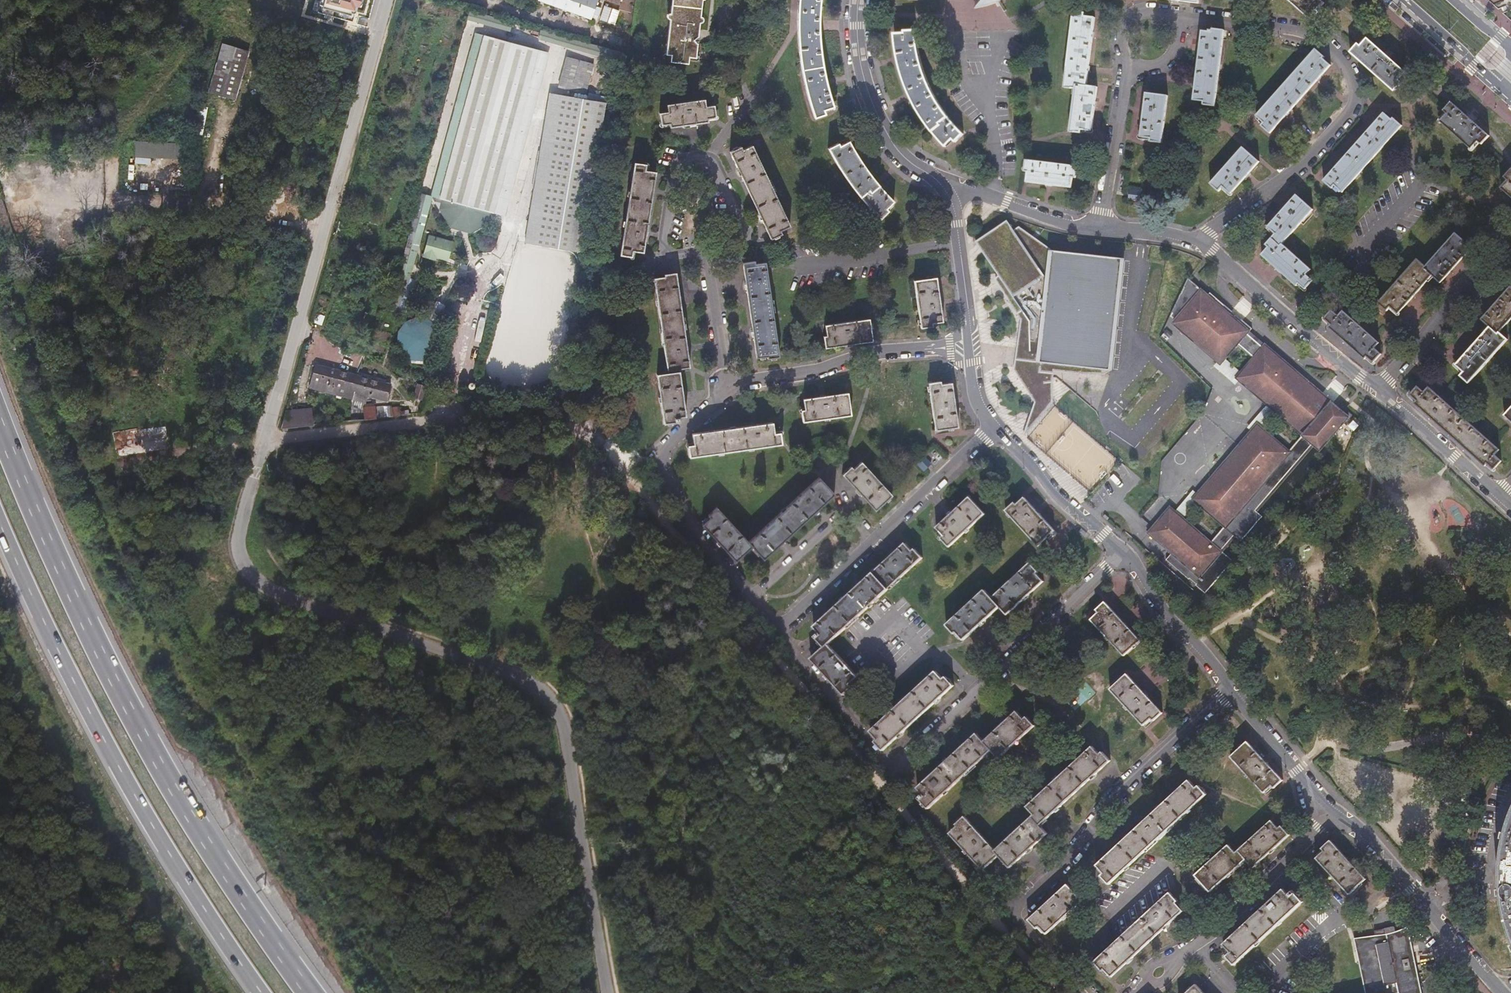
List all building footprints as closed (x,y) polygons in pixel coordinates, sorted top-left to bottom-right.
[(327,3),(354,10),(356,4),(360,5),(362,0),(328,0),(327,3)] [(538,1),(592,18),(598,0),(539,0),(538,1)] [(672,5),(703,9),(703,1),(706,1),(706,0),(673,0),(672,5)] [(797,6),(797,23),(797,39),(799,57),(803,77),(805,91),(809,106),(814,118),(824,114),(823,110),(832,107),(828,93),(825,79),(822,63),(819,44),(819,26),(820,11),(821,0),(798,0),(797,6)] [(1313,22),(1320,13),(1317,11),(1324,3),(1320,0),(1287,0),(1311,21),(1313,22)] [(363,3),(359,19),(368,21),(372,5),(363,3)] [(597,20),(613,25),(618,10),(602,4),(597,20)] [(702,17),(703,9),(672,5),(671,14),(668,14),(668,20),(671,20),(667,55),(672,56),(671,62),(690,64),(690,57),(697,58),(698,44),(695,41),(699,37),(700,24),(704,24),(705,17),(702,17)] [(1085,14),(1073,12),(1064,88),(1075,89),(1069,132),(1081,134),(1081,130),(1092,132),(1097,88),(1086,86),(1095,18),(1085,16),(1085,14)] [(1215,107),(1224,31),(1213,29),(1212,32),(1202,31),(1193,100),(1204,102),(1204,105),(1215,107)] [(547,51),(486,34),(478,32),(432,196),(436,200),(444,202),(442,206),(452,224),(471,229),(488,219),(490,211),(502,215),(547,51)] [(917,45),(915,32),(904,32),(904,34),(894,34),(895,41),(898,55),(903,75),(907,90),(915,106),(922,120),(931,133),(938,142),(944,148),(953,141),(954,143),(962,135),(957,129),(947,117),(939,105),(932,92),(927,80),(922,67),(920,57),(917,45)] [(1267,51),(1269,40),(1259,39),(1258,51),(1267,51)] [(1350,53),(1355,57),(1394,92),(1402,84),(1399,82),(1406,74),(1388,58),(1385,55),(1368,39),(1360,47),(1358,45),(1350,53)] [(250,51),(222,43),(207,92),(235,101),(250,51)] [(1323,59),(1324,57),(1315,50),(1257,117),(1264,123),(1261,127),(1270,134),(1330,66),(1323,59)] [(586,94),(594,64),(568,56),(559,87),(586,94)] [(604,102),(548,93),(524,241),(580,250),(604,102)] [(1168,97),(1146,93),(1141,138),(1151,139),(1151,142),(1162,144),(1168,97)] [(703,99),(666,104),(667,111),(660,112),(662,124),(669,123),(669,126),(707,121),(707,118),(714,117),(713,105),(704,106),(703,99)] [(1473,122),(1468,118),(1452,103),(1444,112),(1448,115),(1441,122),(1471,150),(1479,142),(1482,146),(1489,137),(1473,122)] [(1392,120),(1384,113),(1323,182),(1332,189),(1335,186),(1342,193),(1402,126),(1393,118),(1392,120)] [(184,159),(184,143),(137,141),(136,157),(184,159)] [(873,194),(880,188),(875,182),(864,167),(855,155),(848,142),(839,146),(837,143),(828,149),(837,165),(844,176),(855,191),(861,198),(870,190),(873,194)] [(789,226),(751,145),(741,149),(740,146),(729,151),(770,238),(782,233),(780,230),(789,226)] [(1260,162),(1243,148),(1211,185),(1219,192),(1223,188),(1231,195),(1260,162)] [(1077,168),(1026,161),(1024,172),(1027,173),(1027,182),(1036,184),(1055,186),(1071,188),(1072,178),(1075,178),(1077,168)] [(645,165),(634,162),(620,254),(631,256),(632,250),(643,252),(654,172),(644,170),(645,165)] [(1505,178),(1508,181),(1501,189),(1510,198),(1510,172),(1505,178)] [(870,190),(861,198),(864,201),(872,210),(880,219),(888,211),(886,209),(893,201),(886,194),(880,188),(873,194),(870,190)] [(1139,202),(1140,192),(1129,191),(1128,200),(1139,202)] [(412,263),(430,197),(420,194),(402,260),(412,263)] [(1280,247),(1281,245),(1312,210),(1296,196),(1267,228),(1275,235),(1271,239),(1280,247)] [(976,241),(999,276),(1013,295),(1045,274),(1014,229),(1007,220),(976,241)] [(1053,251),(1019,226),(1014,229),(1045,274),(1047,250),(1053,251)] [(1424,269),(1433,277),(1441,284),(1470,251),(1462,244),(1465,242),(1456,234),(1426,267),(1424,269)] [(436,256),(447,259),(452,242),(428,235),(423,256),(435,259),(436,256)] [(1280,247),(1271,239),(1265,246),(1269,248),(1262,256),(1297,287),(1299,284),(1305,290),(1313,282),(1306,276),(1311,271),(1281,245),(1280,247)] [(1124,259),(1053,251),(1047,250),(1045,274),(1036,362),(1111,370),(1124,259)] [(778,357),(765,262),(755,264),(754,260),(742,262),(755,357),(767,356),(767,358),(778,357)] [(1424,269),(1426,267),(1417,260),(1378,304),(1387,312),(1390,308),(1398,315),(1433,277),(1424,269)] [(667,372),(679,370),(679,368),(689,366),(675,273),(664,274),(664,277),(654,278),(667,372)] [(1111,370),(1036,362),(1045,274),(1013,295),(999,276),(995,279),(1020,318),(1013,369),(1034,402),(1023,436),(1052,402),(1052,382),(1054,371),(1078,374),(1104,373),(1111,370)] [(941,321),(935,278),(913,280),(920,327),(931,326),(930,323),(941,321)] [(1259,426),(1259,425),(1257,424),(1251,431),(1238,446),(1242,450),(1234,459),(1230,455),(1209,479),(1213,482),(1205,491),(1201,488),(1191,500),(1195,504),(1195,503),(1224,528),(1211,543),(1198,532),(1191,528),(1180,522),(1173,517),(1176,513),(1169,507),(1146,533),(1162,547),(1170,554),(1165,560),(1204,594),(1232,561),(1219,550),(1232,535),(1240,542),(1261,517),(1253,510),(1311,444),(1319,452),(1348,418),(1331,404),(1330,406),(1310,388),(1300,379),(1299,379),(1279,362),(1279,361),(1262,347),(1247,335),(1252,329),(1241,320),(1238,324),(1229,316),(1233,312),(1210,293),(1208,296),(1198,288),(1198,287),(1188,279),(1168,312),(1171,314),(1170,317),(1181,326),(1178,330),(1185,336),(1185,335),(1201,349),(1206,343),(1217,354),(1225,361),(1226,360),(1225,359),(1239,344),(1254,357),(1241,373),(1240,372),(1235,379),(1238,382),(1239,381),(1264,403),(1263,404),(1266,406),(1267,407),(1272,401),(1276,405),(1282,410),(1285,416),(1286,419),(1288,423),(1303,437),(1289,452),(1259,426)] [(1499,333),(1510,320),(1510,287),(1481,321),(1489,328),(1498,335),(1499,333)] [(436,305),(427,319),(435,325),(445,310),(436,305)] [(1379,345),(1343,312),(1338,317),(1332,311),(1324,320),(1331,326),(1329,329),(1365,360),(1367,358),(1373,364),(1381,355),(1374,349),(1379,345)] [(427,319),(417,317),(407,319),(400,325),(396,334),(396,344),(400,353),(408,359),(418,361),(427,359),(435,353),(439,344),(439,334),(435,325),(427,319)] [(871,340),(868,319),(825,324),(826,335),(823,336),(825,347),(871,340)] [(1498,335),(1489,328),(1455,366),(1463,373),(1460,377),(1468,385),(1507,341),(1499,333),(1498,335)] [(1165,342),(1171,334),(1166,329),(1159,336),(1165,342)] [(1240,372),(1226,360),(1225,361),(1221,358),(1213,367),(1235,386),(1238,382),(1235,379),(1240,372)] [(352,397),(353,391),(357,377),(315,366),(310,387),(352,397)] [(679,370),(667,372),(657,373),(663,423),(680,421),(679,416),(685,415),(679,370)] [(357,377),(353,391),(387,399),(390,385),(357,377)] [(956,426),(950,383),(939,384),(939,381),(927,382),(934,428),(956,426)] [(425,386),(416,383),(413,396),(421,399),(425,386)] [(1414,404),(1485,467),(1487,465),(1493,470),(1502,462),(1495,456),(1499,451),(1429,388),(1424,393),(1418,387),(1410,396),(1416,402),(1414,404)] [(850,414),(847,392),(803,399),(804,410),(800,410),(802,421),(850,414)] [(1266,406),(1247,428),(1250,431),(1251,431),(1257,424),(1259,425),(1276,405),(1272,401),(1267,407),(1266,406)] [(363,420),(374,419),(374,406),(362,407),(363,420)] [(392,416),(400,415),(399,407),(391,408),(392,416)] [(280,428),(307,425),(305,414),(283,415),(280,428)] [(774,433),(772,422),(692,433),(693,445),(687,445),(689,456),(781,443),(779,432),(774,433)] [(930,463),(923,456),(916,462),(923,470),(930,463)] [(890,494),(860,461),(853,469),(850,466),(841,474),(874,509),(890,494)] [(748,541),(752,546),(763,559),(833,493),(818,477),(748,541)] [(983,513),(969,497),(936,527),(942,536),(940,537),(948,546),(983,513)] [(1053,531),(1023,498),(1015,505),(1013,502),(1005,510),(1037,545),(1053,531)] [(752,546),(748,541),(717,507),(708,514),(710,517),(703,524),(735,560),(752,546)] [(872,573),(887,589),(922,558),(914,549),(912,550),(905,543),(872,573)] [(1037,572),(1029,563),(991,597),(984,589),(945,625),(954,634),(956,632),(963,641),(999,607),(1006,615),(1042,581),(1035,573),(1037,572)] [(887,589),(872,573),(813,626),(819,632),(814,636),(824,647),(828,643),(887,589)] [(1139,640),(1104,601),(1095,609),(1097,612),(1090,619),(1123,655),(1139,640)] [(1068,641),(1061,634),(1054,641),(1061,648),(1068,641)] [(828,643),(824,647),(811,658),(844,694),(853,686),(850,683),(857,676),(828,643)] [(943,679),(935,671),(871,731),(878,739),(875,741),(883,750),(953,685),(946,676),(943,679)] [(1162,712),(1126,674),(1109,689),(1142,725),(1151,718),(1153,720),(1162,712)] [(1024,719),(1016,710),(983,740),(977,733),(917,788),(923,794),(918,798),(928,808),(991,750),(998,758),(1034,725),(1026,716),(1024,719)] [(1282,780),(1247,741),(1230,756),(1263,793),(1271,785),(1273,788),(1282,780)] [(995,850),(999,855),(1010,868),(1046,833),(1039,825),(1110,760),(1102,752),(1099,755),(1092,746),(1026,807),(1034,814),(995,850)] [(1195,788),(1188,780),(1096,865),(1104,873),(1101,875),(1109,884),(1206,794),(1199,785),(1195,788)] [(999,855),(995,850),(964,816),(955,825),(956,826),(949,833),(983,870),(999,855)] [(1510,821),(1506,834),(1504,833),(1503,839),(1505,840),(1502,862),(1501,877),(1502,889),(1499,890),(1499,896),(1502,896),(1502,900),(1506,918),(1510,933),(1510,818),(1510,821)] [(1237,851),(1245,859),(1246,859),(1253,866),(1288,834),(1280,825),(1277,828),(1271,820),(1237,851)] [(1460,825),(1455,847),(1465,848),(1469,826),(1460,825)] [(1365,878),(1330,840),(1321,848),(1324,850),(1316,858),(1349,893),(1365,878)] [(1245,859),(1237,851),(1235,852),(1228,844),(1194,875),(1210,891),(1245,859)] [(1082,900),(1067,883),(1028,919),(1036,929),(1040,926),(1047,934),(1082,900)] [(1287,893),(1283,889),(1224,944),(1230,951),(1226,955),(1234,964),(1302,900),(1292,889),(1287,893)] [(1177,902),(1169,893),(1094,962),(1102,971),(1104,969),(1111,977),(1183,912),(1175,903),(1177,902)] [(1408,927),(1396,931),(1386,934),(1384,928),(1373,930),(1375,936),(1365,937),(1336,941),(1347,992),(1422,992),(1408,927)] [(1079,960),(1072,953),(1065,960),(1071,967),(1079,960)] [(1196,983),(1186,992),(1205,992),(1196,983)]
